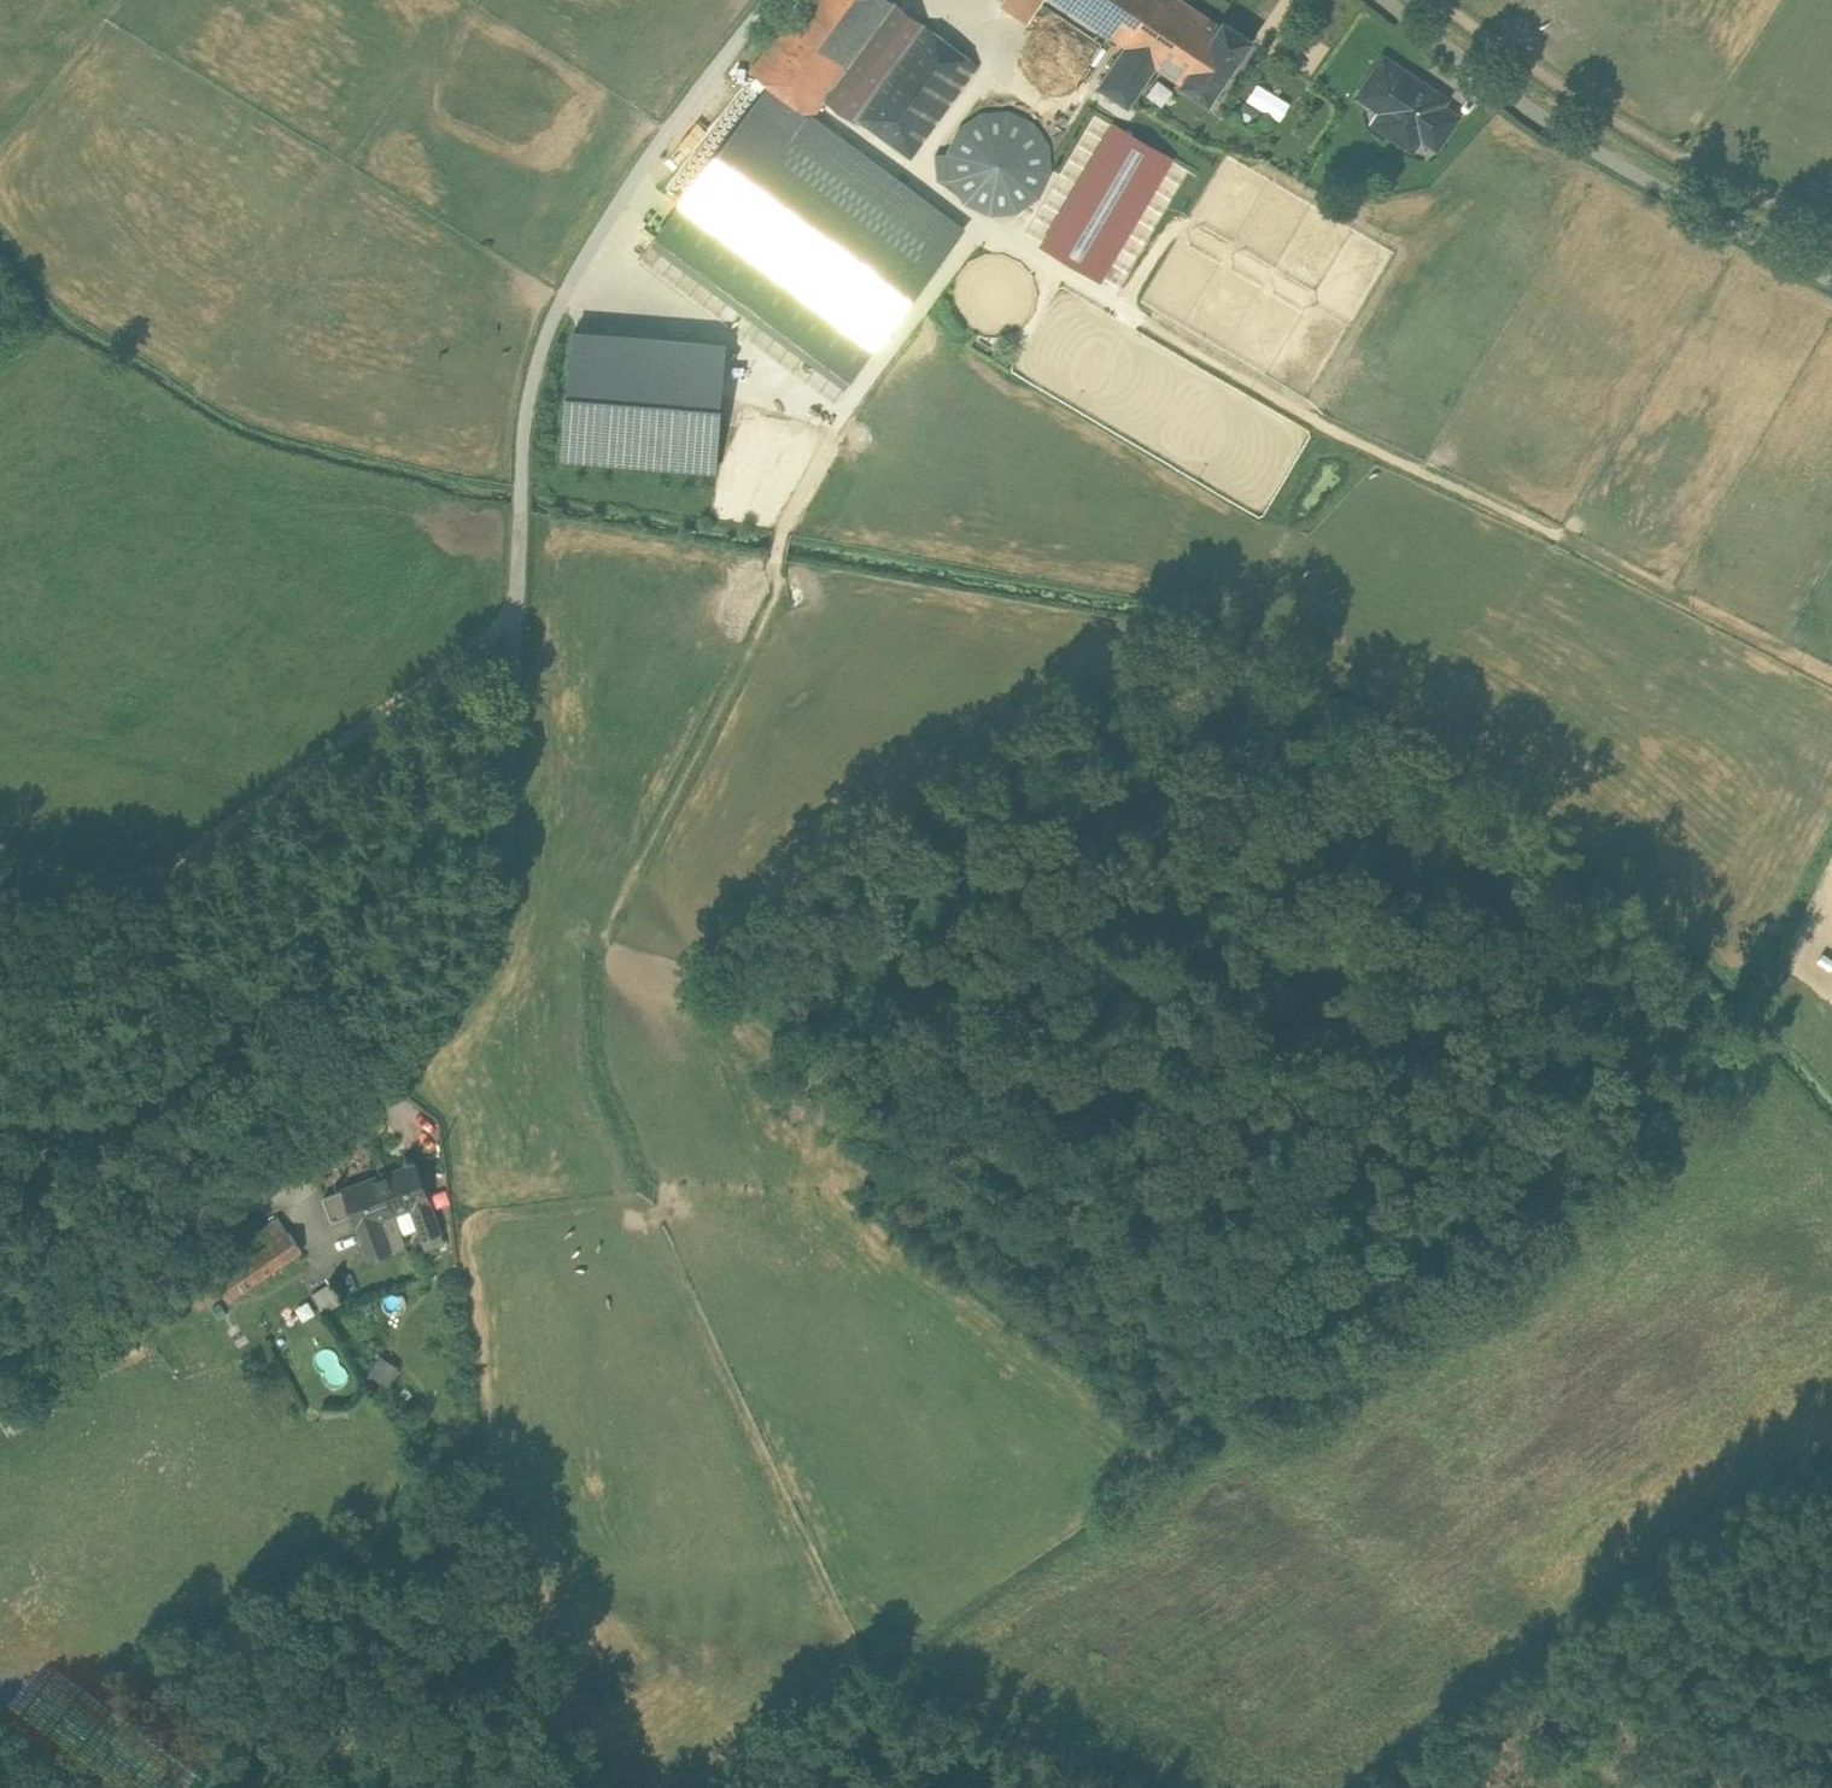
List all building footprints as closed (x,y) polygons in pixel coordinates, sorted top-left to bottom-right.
[(751,69),(770,84),(813,116),(828,95),(896,3),(891,0),(803,0),(751,69)] [(1003,0),(1030,19),(1042,0),(1004,0),(1003,0)] [(1151,60),(1189,4),(1183,0),(1061,0),(1126,44),(1151,60)] [(896,3),(828,95),(858,117),(925,25),(924,24),(896,3)] [(1221,25),(1189,4),(1151,60),(1157,64),(1182,81),(1181,83),(1210,103),(1253,39),(1224,20),(1221,25)] [(925,25),(858,117),(912,156),(977,65),(978,66),(980,64),(924,23),(924,24),(925,25)] [(1151,60),(1126,44),(1098,85),(1130,106),(1157,64),(1151,60)] [(1445,99),(1385,58),(1361,94),(1385,111),(1397,119),(1389,131),(1413,147),(1422,134),(1440,106),(1445,99)] [(813,116),(770,84),(683,200),(877,344),(964,228),(813,116)] [(1440,106),(1422,134),(1437,145),(1456,117),(1440,106)] [(1009,109),(982,111),(960,127),(948,152),(936,153),(938,179),(950,179),(966,201),(991,213),(1018,210),(1040,195),(1052,170),(1050,143),(1034,121),(1009,109)] [(1377,123),(1389,131),(1397,119),(1385,111),(1377,123)] [(1119,126),(1100,153),(1121,167),(1140,140),(1119,126)] [(1121,167),(1107,187),(1152,219),(1179,181),(1187,169),(1143,136),(1140,140),(1121,167)] [(1221,210),(1179,181),(1152,219),(1193,249),(1221,210)] [(874,348),(680,205),(657,236),(851,379),(874,348)] [(720,407),(570,395),(565,457),(715,469),(720,407)] [(417,1161),(381,1175),(395,1212),(411,1207),(430,1199),(431,1199),(417,1161)] [(381,1175),(345,1188),(345,1189),(325,1196),(333,1219),(353,1212),(358,1226),(359,1226),(370,1257),(406,1244),(395,1212),(381,1175)] [(430,1199),(411,1207),(426,1247),(444,1240),(441,1231),(430,1199)] [(279,1216),(260,1228),(271,1243),(289,1230),(279,1216)] [(271,1243),(219,1279),(231,1297),(265,1274),(302,1249),(289,1230),(271,1243)] [(302,1249),(265,1274),(272,1283),(309,1259),(302,1249)] [(231,1297),(219,1279),(198,1291),(211,1311),(231,1297)] [(331,1282),(313,1294),(323,1311),(342,1300),(331,1282)] [(370,1371),(388,1383),(400,1365),(382,1353),(370,1371)] [(447,1430),(437,1437),(441,1444),(451,1438),(447,1430)]
